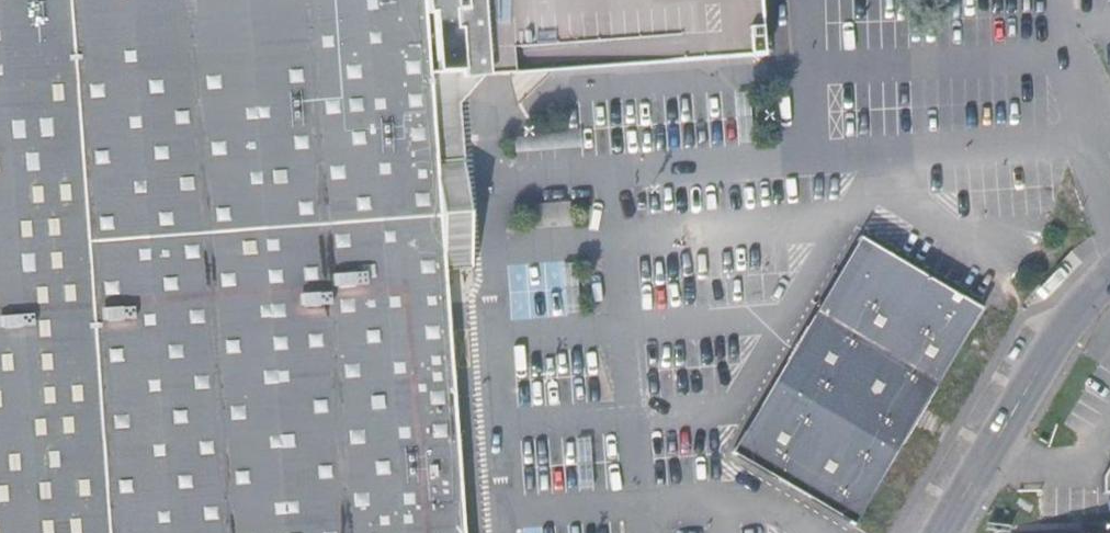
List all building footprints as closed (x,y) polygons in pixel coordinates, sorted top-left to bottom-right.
[(445,272),(438,162),(431,71),(426,0),(0,0),(0,532),(464,532),(445,272)] [(761,55),(757,0),(426,0),(431,71),(447,69),(461,69),(462,77),(761,55)] [(438,162),(445,272),(473,270),(465,160),(438,162)] [(980,309),(862,238),(734,454),(853,525),(980,309)]
